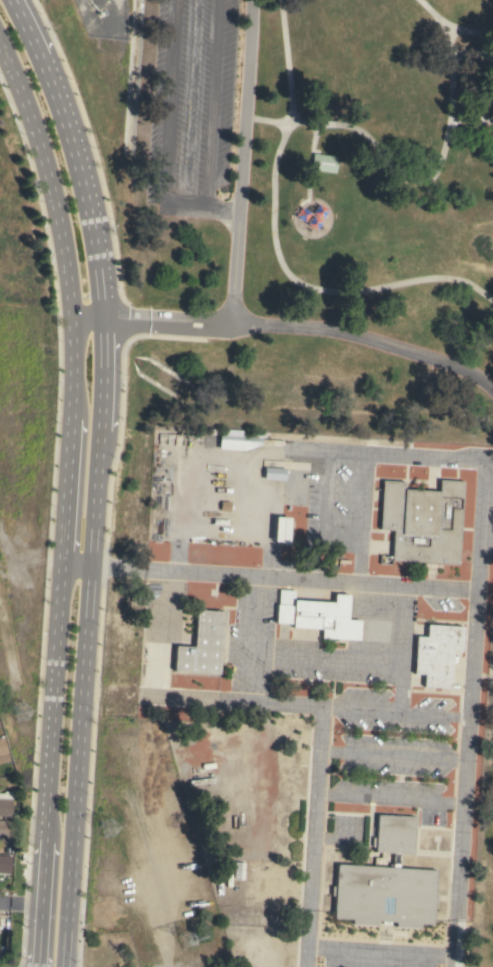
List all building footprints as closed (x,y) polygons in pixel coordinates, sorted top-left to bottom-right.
[(310,169),(312,153),(337,156),(335,173),(310,169)] [(261,439),(282,441),(282,446),(261,444),(261,445),(243,450),(218,449),(219,429),(261,431),(261,439)] [(284,480),(263,479),(263,467),(285,468),(284,480)] [(457,565),(440,563),(440,568),(422,566),(422,562),(390,560),(392,530),(379,529),(382,480),(404,481),(404,488),(438,491),(439,479),(462,481),(457,565)] [(370,529),(378,530),(379,500),(370,500),(370,529)] [(287,542),(273,541),(274,516),(289,517),(287,542)] [(359,640),(321,638),(322,628),(291,627),(291,623),(275,623),(276,604),(277,604),(278,589),(294,590),(293,600),(333,602),(333,594),(348,594),(347,619),(360,620),(359,640)] [(218,674),(173,671),(175,645),(193,647),(196,609),(222,611),(218,674)] [(461,651),(452,651),(451,663),(449,688),(423,686),(423,674),(413,673),(415,635),(426,636),(427,624),(462,626),(461,651)] [(10,760),(0,763),(0,738),(3,737),(10,760)] [(11,816),(0,816),(0,793),(3,793),(3,791),(11,791),(11,816)] [(334,896),(331,895),(331,886),(335,886),(336,863),(392,867),(392,852),(374,851),(374,847),(371,846),(371,837),(375,837),(376,814),(413,816),(411,853),(399,853),(398,867),(435,870),(434,892),(437,892),(437,902),(433,901),(432,924),(420,923),(420,928),(395,926),(395,921),(390,921),(390,923),(382,923),(382,921),(376,921),(376,925),(350,924),(351,919),(333,918),(334,896)] [(12,838),(0,838),(0,820),(13,820),(12,838)] [(10,873),(0,873),(0,855),(11,856),(10,873)]
